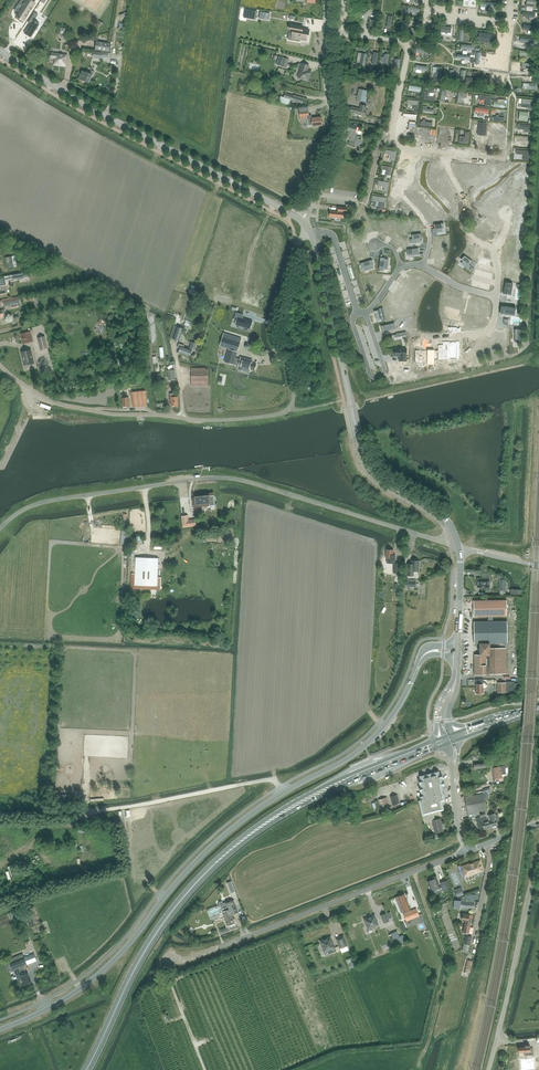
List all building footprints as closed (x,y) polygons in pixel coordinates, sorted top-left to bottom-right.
[(16,16),(24,21),(29,13),(28,13),(29,11),(30,11),(35,3),(30,0),(22,0),(18,7),(21,9),(18,13),(16,16)] [(245,9),(244,15),(247,16),(247,18),(256,20),(257,11),(245,9)] [(270,14),(260,12),(259,18),(269,20),(270,14)] [(32,21),(24,34),(30,38),(36,29),(39,30),(42,24),(40,23),(38,25),(32,21)] [(291,24),(290,30),(293,31),(292,38),(300,40),(307,41),(309,30),(302,29),(303,26),(291,24)] [(451,36),(452,31),(444,31),(444,43),(448,43),(448,36),(451,36)] [(492,43),(493,34),(479,33),(478,42),(492,43)] [(109,43),(97,41),(96,48),(108,50),(109,43)] [(62,53),(52,52),(51,58),(55,58),(54,65),(65,67),(67,54),(62,53)] [(286,68),(289,59),(284,57),(281,66),(286,68)] [(310,76),(311,71),(306,70),(307,66),(301,64),(300,68),(301,68),(298,78),(304,80),(309,82),(310,76)] [(86,72),(82,71),(79,78),(82,80),(89,83),(94,71),(91,70),(89,74),(86,72)] [(368,91),(359,89),(356,100),(365,102),(368,91)] [(369,91),(367,98),(366,103),(375,105),(378,94),(369,91)] [(302,103),(304,97),(294,94),(293,95),(286,93),(284,98),(280,96),(279,102),(290,105),(291,100),(302,103)] [(360,104),(359,109),(351,107),(350,112),(365,116),(366,111),(367,106),(360,104)] [(237,109),(235,120),(248,124),(251,115),(245,114),(246,111),(237,109)] [(308,111),(300,112),(300,118),(307,117),(308,127),(314,126),(314,127),(316,127),(317,126),(323,125),(323,124),(323,122),(322,121),(322,117),(312,119),(312,116),(309,116),(308,111)] [(416,123),(417,114),(405,113),(405,117),(412,118),(412,123),(416,123)] [(264,114),(260,128),(269,131),(272,117),(264,114)] [(347,131),(349,131),(346,139),(349,140),(348,144),(355,146),(356,145),(360,146),(361,140),(359,139),(360,137),(358,137),(355,135),(357,126),(349,124),(347,131)] [(430,135),(424,135),(424,130),(420,130),(419,134),(419,138),(429,140),(430,135)] [(246,144),(243,152),(257,156),(260,147),(246,144)] [(296,149),(295,154),(299,155),(297,162),(309,166),(312,158),(307,157),(309,153),(296,149)] [(437,165),(437,166),(432,167),(433,171),(433,172),(434,176),(439,175),(439,176),(443,175),(440,164),(437,165)] [(282,165),(279,170),(287,174),(282,184),(290,188),(290,187),(292,187),(294,182),(293,182),(296,176),(289,172),(288,172),(289,169),(282,165)] [(484,170),(481,173),(485,177),(485,176),(488,179),(490,176),(492,178),(494,176),(495,175),(486,166),(486,167),(484,169),(484,170)] [(523,179),(522,192),(531,193),(532,179),(523,179)] [(509,185),(502,193),(507,198),(515,190),(509,185)] [(498,197),(491,206),(497,212),(505,203),(498,197)] [(522,198),(518,208),(526,211),(530,201),(522,198)] [(329,210),(329,217),(341,218),(341,222),(347,223),(347,219),(343,218),(344,212),(347,212),(347,207),(337,206),(337,211),(329,210)] [(355,209),(354,223),(355,223),(356,223),(359,223),(360,220),(364,221),(365,207),(361,207),(360,210),(356,210),(356,209),(355,209)] [(476,211),(473,224),(478,225),(479,222),(483,223),(483,224),(486,209),(486,210),(484,209),(484,210),(481,209),(481,212),(476,211)] [(419,217),(413,222),(416,226),(418,224),(420,227),(423,225),(427,222),(425,219),(422,221),(419,217)] [(368,218),(366,226),(370,227),(369,227),(371,227),(374,227),(376,220),(368,218)] [(516,219),(515,227),(525,229),(527,221),(516,219)] [(443,223),(434,224),(434,225),(435,224),(435,228),(432,229),(433,233),(438,232),(441,231),(441,228),(443,228),(443,225),(443,223),(444,223),(443,223)] [(496,223),(488,235),(495,240),(503,228),(496,223)] [(380,225),(379,235),(380,235),(381,234),(383,235),(384,233),(387,233),(388,230),(389,225),(385,224),(384,227),(381,226),(381,225),(380,225)] [(397,230),(393,239),(394,239),(395,239),(397,240),(398,238),(401,239),(403,236),(405,232),(406,231),(402,230),(400,233),(397,231),(397,230)] [(361,231),(353,234),(354,238),(356,237),(357,241),(361,240),(366,239),(365,235),(362,236),(361,231)] [(421,234),(412,235),(413,235),(413,239),(410,239),(410,244),(411,244),(411,243),(415,243),(415,242),(419,242),(419,238),(421,238),(420,235),(421,235),(421,234)] [(435,240),(435,244),(441,245),(441,244),(444,244),(444,241),(446,241),(447,236),(439,236),(439,240),(435,240)] [(504,238),(502,249),(511,250),(513,239),(504,238)] [(473,247),(471,250),(474,253),(473,253),(478,256),(480,253),(477,251),(480,247),(474,243),(471,246),(473,247)] [(364,246),(357,248),(358,252),(360,252),(361,255),(364,254),(365,255),(370,253),(369,249),(365,250),(364,246)] [(432,255),(431,259),(436,261),(436,260),(440,261),(441,258),(443,258),(444,254),(437,252),(436,256),(432,255)] [(7,268),(17,266),(15,256),(5,258),(7,268)] [(472,261),(464,256),(463,257),(464,258),(462,260),(464,261),(462,264),(465,266),(469,269),(468,269),(469,270),(471,266),(469,264),(471,261),(472,261)] [(380,258),(379,270),(380,270),(381,270),(383,270),(383,268),(387,269),(387,265),(388,265),(388,260),(384,259),(385,259),(381,258),(380,258)] [(504,259),(502,268),(516,271),(517,262),(504,259)] [(372,260),(360,264),(361,265),(362,268),(364,267),(365,270),(368,269),(368,270),(373,268),(372,264),(373,264),(372,260)] [(463,276),(461,279),(464,281),(468,284),(471,281),(468,279),(470,275),(464,271),(462,275),(463,276)] [(378,272),(363,276),(364,276),(365,278),(365,277),(366,280),(368,280),(370,284),(383,280),(381,276),(378,277),(377,272),(378,272)] [(421,275),(419,279),(430,286),(433,282),(435,283),(436,281),(437,281),(437,280),(438,280),(425,272),(425,273),(426,273),(424,277),(421,275)] [(404,282),(402,286),(414,293),(416,289),(418,290),(420,287),(420,288),(421,286),(421,287),(422,286),(409,279),(408,279),(409,280),(407,283),(404,282)] [(505,283),(503,293),(505,294),(507,294),(511,295),(512,284),(505,283)] [(392,289),(386,294),(389,297),(386,299),(389,302),(393,299),(393,298),(396,296),(393,293),(395,292),(392,289)] [(454,294),(454,296),(456,297),(455,301),(468,305),(469,301),(466,300),(467,296),(468,296),(468,295),(454,291),(454,292),(454,294)] [(3,306),(20,302),(19,297),(2,300),(3,306)] [(487,301),(485,310),(495,313),(498,304),(487,301)] [(398,303),(391,308),(394,311),(391,313),(394,316),(398,313),(401,311),(399,308),(400,307),(398,303)] [(514,316),(515,311),(515,309),(515,307),(502,305),(500,314),(514,316)] [(379,310),(375,311),(375,315),(375,317),(376,317),(377,320),(381,319),(382,320),(385,320),(383,308),(379,309),(379,310)] [(461,317),(457,316),(459,311),(460,312),(460,311),(445,308),(446,308),(445,310),(446,310),(445,313),(448,313),(447,318),(459,321),(460,321),(461,317)] [(475,312),(473,319),(483,322),(486,315),(475,312)] [(236,313),(234,320),(236,320),(235,324),(239,325),(248,328),(250,329),(252,321),(242,318),(243,315),(236,313)] [(394,323),(381,326),(382,331),(395,328),(394,323)] [(170,338),(179,341),(183,328),(179,327),(174,325),(170,338)] [(34,341),(31,331),(20,334),(23,344),(34,341)] [(223,337),(220,345),(229,348),(238,350),(239,347),(240,342),(232,339),(233,335),(224,333),(223,337)] [(498,334),(497,339),(498,339),(498,343),(502,343),(501,345),(506,345),(506,338),(502,337),(502,334),(498,334)] [(483,339),(483,344),(483,348),(487,348),(487,350),(491,350),(491,342),(487,342),(487,339),(483,339)] [(443,342),(443,345),(438,345),(438,351),(415,350),(415,363),(438,364),(438,359),(459,359),(460,342),(443,342)] [(192,350),(183,348),(184,345),(179,343),(177,348),(180,348),(178,353),(190,356),(192,350)] [(469,344),(468,349),(469,349),(469,353),(473,353),(472,355),(477,355),(477,347),(473,347),(473,344),(469,344)] [(251,362),(252,360),(240,357),(240,359),(236,358),(238,350),(229,348),(225,362),(229,363),(239,366),(255,370),(256,364),(251,362)] [(398,356),(398,361),(406,361),(406,356),(406,349),(394,349),(394,356),(398,356)] [(30,350),(21,352),(24,365),(33,363),(30,350)] [(208,386),(208,369),(206,369),(206,368),(191,368),(191,387),(208,386)] [(128,397),(127,391),(121,392),(123,406),(130,406),(129,397),(128,397)] [(147,406),(145,391),(132,392),(133,407),(147,406)] [(171,406),(177,406),(177,398),(175,398),(175,394),(169,394),(169,400),(171,400),(171,406)] [(206,495),(191,497),(193,508),(198,507),(198,509),(208,508),(208,506),(212,505),(211,495),(207,496),(206,495)] [(196,526),(195,519),(189,520),(188,516),(182,516),(183,527),(196,526)] [(395,555),(394,555),(394,550),(386,550),(386,558),(387,558),(387,563),(393,563),(393,573),(399,573),(399,563),(395,563),(395,555)] [(135,573),(132,573),(131,588),(161,590),(161,580),(158,580),(158,576),(163,576),(164,570),(158,569),(159,558),(136,557),(135,573)] [(419,572),(420,561),(411,560),(411,566),(408,566),(407,576),(414,576),(414,571),(419,572)] [(490,580),(477,580),(478,589),(490,589),(490,580)] [(474,601),(474,617),(488,617),(493,617),(507,616),(506,600),(474,601)] [(493,621),(493,617),(488,617),(488,621),(473,622),(474,644),(480,644),(480,655),(474,655),(474,675),(506,674),(506,648),(490,649),(490,643),(507,643),(506,621),(493,621)] [(483,680),(476,680),(476,693),(483,693),(483,689),(484,689),(487,686),(484,682),(483,682),(483,680)] [(518,683),(515,683),(514,682),(507,682),(507,693),(515,693),(515,692),(518,692),(518,683)] [(497,683),(497,693),(506,693),(506,683),(497,683)] [(493,761),(474,764),(474,767),(471,768),(472,771),(475,771),(475,769),(493,767),(493,761)] [(502,777),(502,774),(506,774),(505,766),(501,766),(493,767),(495,778),(502,777)] [(425,823),(433,821),(435,820),(434,817),(435,817),(434,812),(445,810),(442,801),(445,801),(442,790),(444,789),(444,786),(445,786),(442,773),(440,773),(440,771),(420,776),(421,779),(419,779),(421,786),(420,786),(423,799),(419,800),(425,823)] [(475,795),(465,797),(468,814),(472,813),(485,811),(487,811),(483,794),(482,794),(475,795)] [(399,802),(397,795),(391,797),(393,804),(399,802)] [(391,808),(388,798),(379,800),(382,811),(391,808)] [(490,820),(488,821),(486,814),(485,811),(480,813),(481,817),(476,818),(476,819),(478,826),(477,826),(478,829),(481,828),(484,827),(485,829),(492,827),(490,820)] [(493,816),(489,817),(490,820),(492,827),(492,828),(493,828),(496,827),(496,826),(498,825),(498,824),(500,824),(499,818),(498,814),(495,815),(495,813),(492,814),(493,816)] [(433,821),(436,833),(443,831),(442,827),(440,819),(435,820),(433,821)] [(461,866),(464,877),(483,871),(480,860),(461,866)] [(448,880),(440,883),(442,886),(440,887),(437,879),(428,882),(432,893),(436,892),(437,893),(443,891),(443,890),(450,887),(448,880)] [(231,881),(227,883),(231,893),(235,892),(231,881)] [(455,889),(457,896),(463,894),(461,887),(455,889)] [(398,897),(404,912),(410,909),(404,894),(402,895),(401,894),(399,895),(399,896),(398,897)] [(475,894),(471,894),(461,897),(461,909),(474,910),(474,909),(475,894)] [(220,905),(207,910),(211,920),(224,915),(228,926),(235,923),(230,909),(229,908),(227,903),(227,902),(223,903),(222,900),(219,902),(220,905)] [(416,908),(403,914),(406,921),(408,924),(412,923),(411,919),(419,916),(419,915),(416,908)] [(465,922),(464,925),(470,926),(470,925),(472,925),(472,923),(471,922),(473,915),(463,913),(461,921),(465,922)] [(364,919),(368,930),(379,925),(375,915),(364,919)] [(343,936),(336,938),(340,949),(347,946),(343,936)] [(471,937),(466,936),(463,950),(468,952),(471,937)] [(320,941),(324,952),(335,948),(331,937),(320,941)] [(14,970),(24,966),(37,961),(34,954),(24,958),(23,954),(9,960),(10,963),(13,970),(14,970)] [(464,971),(469,973),(472,961),(467,960),(464,971)] [(18,981),(22,980),(21,976),(20,972),(26,970),(24,966),(14,970),(18,981)] [(21,976),(22,980),(24,985),(27,984),(31,983),(32,982),(28,973),(27,974),(26,970),(20,972),(21,976)] [(525,1045),(525,1046),(519,1047),(519,1052),(524,1051),(525,1056),(533,1055),(533,1047),(531,1048),(530,1045),(525,1045)] [(520,1059),(521,1069),(524,1069),(534,1069),(533,1058),(520,1059)]
